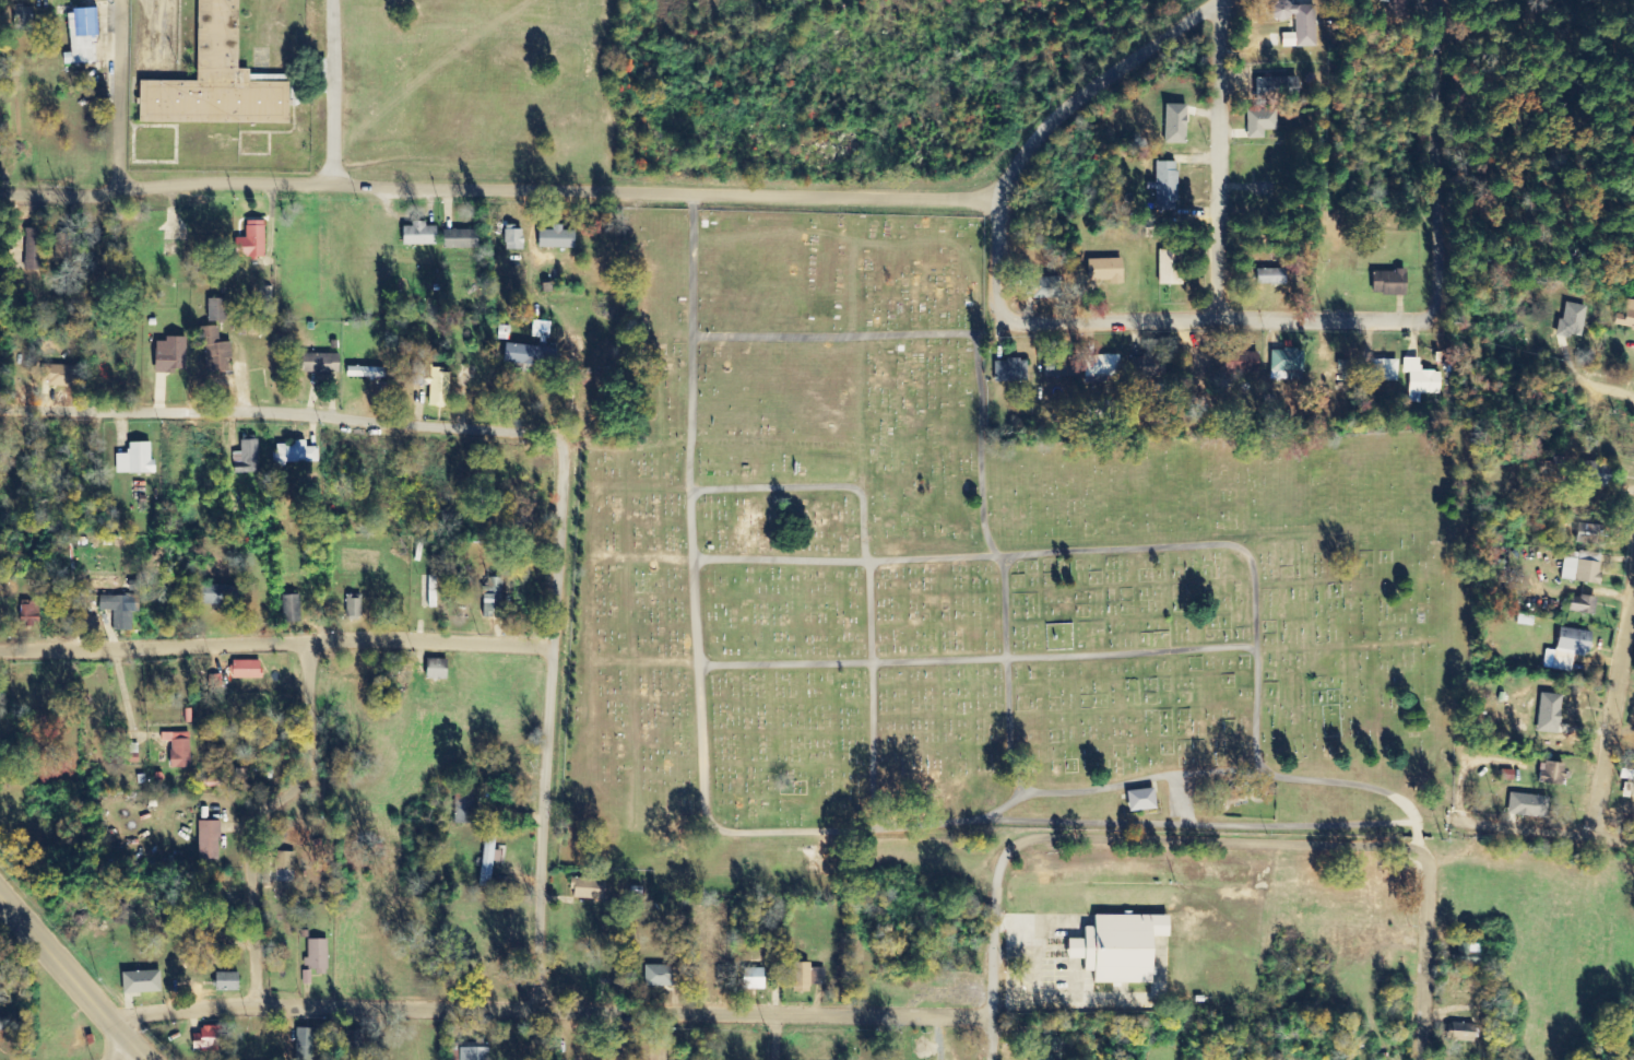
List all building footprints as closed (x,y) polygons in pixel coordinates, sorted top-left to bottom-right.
[(292,124),(292,76),(253,75),(253,69),(241,69),(241,0),(201,0),(201,82),(143,82),(143,123),(292,124)] [(1312,3),(1268,4),(1268,19),(1292,19),(1292,33),(1279,34),(1279,47),(1313,47),(1312,3)] [(14,23),(30,28),(35,12),(18,7),(14,23)] [(100,62),(98,10),(71,11),(73,63),(100,62)] [(1295,77),(1251,79),(1252,99),(1296,97),(1295,77)] [(1183,144),(1182,105),(1161,105),(1161,144),(1183,144)] [(1243,139),(1260,138),(1259,130),(1273,130),(1272,110),(1242,111),(1243,139)] [(1173,161),(1151,162),(1153,212),(1175,211),(1173,161)] [(267,221),(248,222),(248,238),(237,239),(237,259),(267,259),(267,221)] [(429,222),(415,222),(415,227),(404,227),(405,246),(440,245),(440,226),(429,227),(429,222)] [(578,231),(565,231),(565,226),(555,226),(555,231),(539,231),(539,248),(578,249),(578,231)] [(507,251),(524,251),(524,228),(507,228),(507,251)] [(27,272),(43,272),(43,229),(28,229),(27,272)] [(481,249),(480,230),(446,231),(446,250),(481,249)] [(70,234),(57,233),(57,259),(69,259),(70,234)] [(1106,285),(1119,284),(1118,259),(1085,260),(1086,282),(1106,281),(1106,285)] [(1254,284),(1283,285),(1284,270),(1255,270),(1254,284)] [(1368,272),(1369,296),(1403,295),(1402,271),(1368,272)] [(208,299),(208,322),(227,322),(227,299),(208,299)] [(1625,300),(1623,317),(1612,315),(1611,326),(1633,329),(1633,301),(1625,300)] [(1553,335),(1580,339),(1585,306),(1563,303),(1560,320),(1555,319),(1553,335)] [(542,338),(542,347),(550,348),(552,322),(535,321),(533,338),(542,338)] [(189,372),(188,337),(168,338),(168,343),(158,343),(159,372),(189,372)] [(554,349),(507,343),(504,362),(552,368),(554,349)] [(1300,350),(1268,349),(1268,373),(1285,373),(1284,380),(1300,381),(1300,350)] [(1255,371),(1255,352),(1224,353),(1224,372),(1255,371)] [(341,372),(341,354),(303,355),(303,373),(341,372)] [(1118,377),(1117,355),(1083,356),(1083,378),(1118,377)] [(1160,356),(1132,355),(1131,377),(1160,378),(1160,356)] [(1074,378),(1074,360),(1042,359),(1041,377),(1074,378)] [(1397,361),(1363,359),(1362,372),(1371,372),(1371,381),(1396,382),(1397,361)] [(1409,373),(1408,402),(1421,403),(1421,395),(1440,395),(1440,372),(1420,371),(1420,359),(1403,359),(1403,373),(1409,373)] [(992,382),(1025,381),(1024,360),(992,361),(992,382)] [(78,387),(79,367),(44,366),(43,386),(78,387)] [(451,407),(452,373),(442,373),(442,367),(414,366),(413,385),(432,386),(431,406),(451,407)] [(348,377),(388,379),(388,369),(349,367),(348,377)] [(1097,419),(1097,402),(1084,402),(1084,419),(1097,419)] [(235,473),(261,473),(261,440),(242,441),(242,453),(235,453),(235,473)] [(118,454),(118,474),(159,473),(158,461),(154,461),(153,443),(131,443),(131,454),(118,454)] [(276,465),(320,464),(320,448),(308,448),(308,443),(275,444),(276,465)] [(1572,542),(1589,542),(1589,524),(1573,524),(1572,542)] [(1595,585),(1599,555),(1563,550),(1559,580),(1595,585)] [(427,608),(439,608),(440,577),(428,577),(427,608)] [(494,618),(494,613),(506,613),(504,578),(484,579),(486,618),(494,618)] [(241,586),(200,585),(199,604),(240,606),(241,586)] [(283,596),(284,623),(302,623),(301,595),(283,596)] [(102,596),(101,611),(114,611),(114,630),(133,630),(133,613),(141,613),(141,596),(102,596)] [(1565,613),(1593,614),(1593,597),(1565,596),(1565,613)] [(362,597),(347,597),(347,618),(363,617),(362,597)] [(41,603),(22,603),(23,624),(41,624),(41,603)] [(1588,633),(1556,628),(1552,651),(1545,650),(1542,668),(1570,673),(1573,656),(1584,658),(1588,633)] [(450,680),(450,660),(429,659),(428,680),(450,680)] [(233,679),(263,680),(264,662),(234,661),(233,679)] [(1557,695),(1536,694),(1534,733),(1556,733),(1557,695)] [(163,734),(163,743),(172,743),(173,770),(192,769),(192,733),(163,734)] [(1540,784),(1560,784),(1561,764),(1541,763),(1540,784)] [(1633,782),(1633,772),(1616,771),(1615,781),(1633,782)] [(1123,791),(1124,812),(1151,811),(1150,790),(1123,791)] [(1505,815),(1542,820),(1545,798),(1507,793),(1505,815)] [(476,825),(477,794),(457,794),(456,824),(476,825)] [(221,822),(201,822),(200,860),(221,860),(221,822)] [(498,837),(486,835),(478,887),(492,889),(496,865),(502,865),(504,852),(496,851),(498,837)] [(574,900),(607,900),(608,880),(575,880),(574,900)] [(1063,940),(1063,959),(1077,959),(1077,971),(1087,971),(1087,985),(1146,986),(1146,938),(1163,939),(1163,917),(1090,917),(1090,928),(1080,928),(1080,940),(1063,940)] [(330,976),(329,940),(307,940),(308,970),(304,970),(304,985),(313,985),(313,976),(330,976)] [(813,993),(813,986),(825,986),(825,969),(814,969),(814,964),(795,964),(795,993),(813,993)] [(683,965),(647,966),(647,987),(683,986),(683,965)] [(767,969),(742,969),(742,990),(767,990),(767,969)] [(163,993),(163,972),(125,973),(126,994),(163,993)] [(219,992),(242,991),(242,973),(219,973),(219,992)] [(1469,1042),(1469,1025),(1443,1024),(1443,1042),(1469,1042)] [(204,1035),(196,1035),(195,1051),(223,1052),(224,1027),(204,1027),(204,1035)] [(296,1029),(296,1059),(316,1059),(317,1029),(296,1029)] [(462,1049),(462,1059),(491,1059),(492,1049),(462,1049)]
